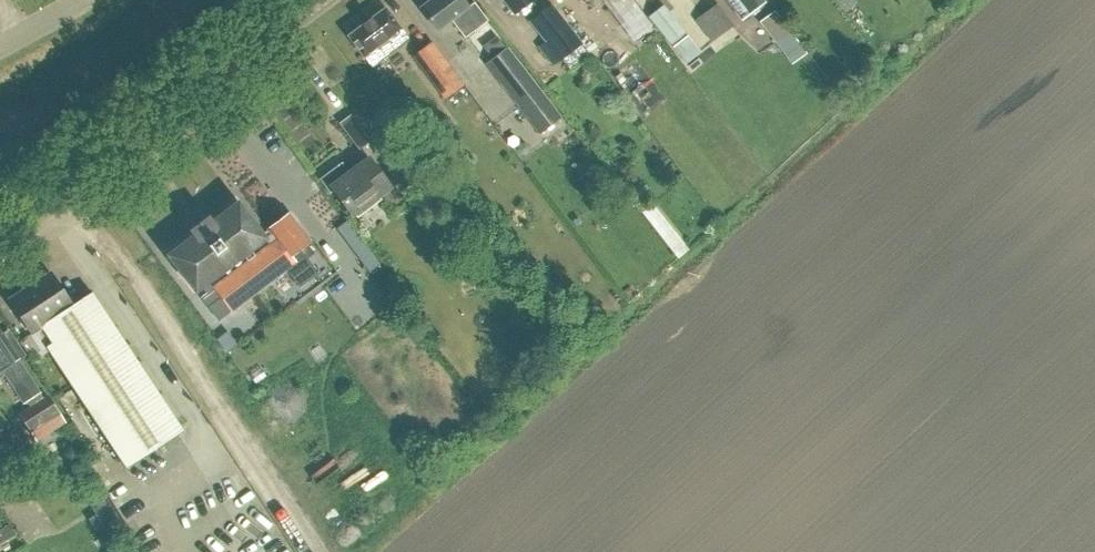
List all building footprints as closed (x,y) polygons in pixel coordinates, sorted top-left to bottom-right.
[(420,6),(437,29),(458,13),(468,27),(478,20),(468,6),(464,0),(427,0),(420,6)] [(515,17),(535,2),(534,0),(503,0),(515,17)] [(762,0),(727,0),(741,20),(764,3),(762,0)] [(838,1),(847,12),(858,3),(855,0),(839,0),(838,1)] [(583,44),(551,3),(527,21),(559,62),(583,44)] [(663,5),(648,17),(671,45),(686,33),(663,5)] [(401,28),(385,7),(347,35),(364,56),(372,66),(407,39),(399,29),(401,28)] [(776,11),(761,22),(793,64),(808,53),(776,11)] [(688,35),(672,47),(685,64),(701,52),(688,35)] [(432,42),(414,55),(447,99),(465,86),(432,42)] [(507,47),(486,63),(540,134),(561,117),(507,47)] [(370,142),(350,114),(339,122),(359,150),(370,142)] [(335,190),(354,216),(380,197),(392,213),(403,205),(367,158),(356,166),(349,156),(319,178),(330,193),(335,190)] [(195,292),(202,287),(266,239),(264,237),(265,237),(237,201),(211,220),(208,216),(187,232),(190,236),(166,254),(195,292)] [(269,233),(265,237),(264,237),(266,239),(287,267),(300,285),(315,273),(305,259),(313,253),(305,243),(309,240),(289,213),(267,230),(269,233)] [(232,309),(287,267),(266,239),(202,287),(213,301),(221,295),(232,309)] [(42,327),(73,305),(51,272),(8,299),(31,334),(42,327)] [(92,292),(73,305),(42,327),(52,343),(46,346),(126,467),(183,430),(92,292)] [(0,330),(0,370),(2,369),(23,402),(27,400),(32,407),(20,415),(36,440),(64,422),(48,397),(44,399),(17,359),(24,354),(8,329),(2,333),(0,330)]
